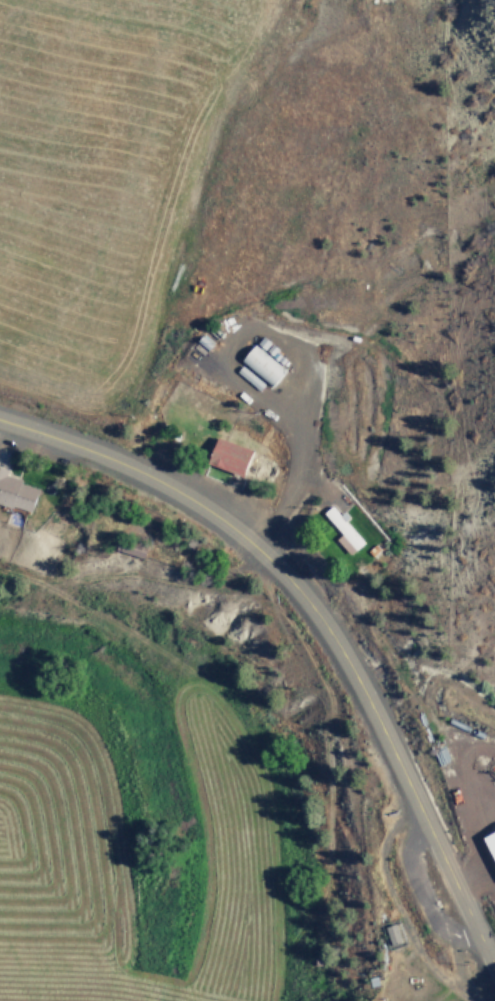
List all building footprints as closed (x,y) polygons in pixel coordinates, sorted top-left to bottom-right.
[(242,360),(276,384),(288,368),(255,343),(242,360)] [(255,447),(217,437),(210,465),(248,475),(255,447)] [(41,485),(9,478),(11,468),(0,466),(0,503),(35,511),(41,485)] [(350,553),(364,544),(337,503),(326,510),(342,534),(339,537),(350,553)] [(386,926),(392,945),(406,941),(400,922),(386,926)]
